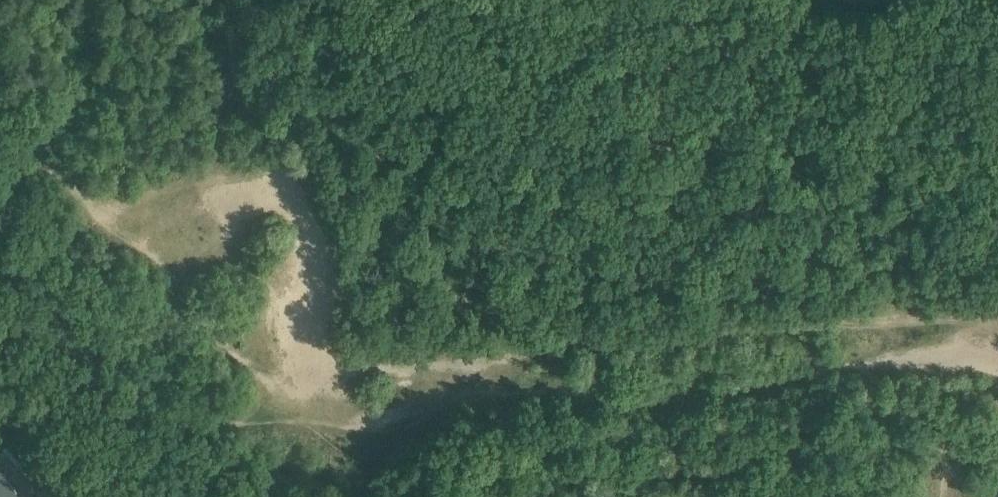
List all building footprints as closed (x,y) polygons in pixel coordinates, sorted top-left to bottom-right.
[(0,485),(0,496),(8,496),(0,485)]
